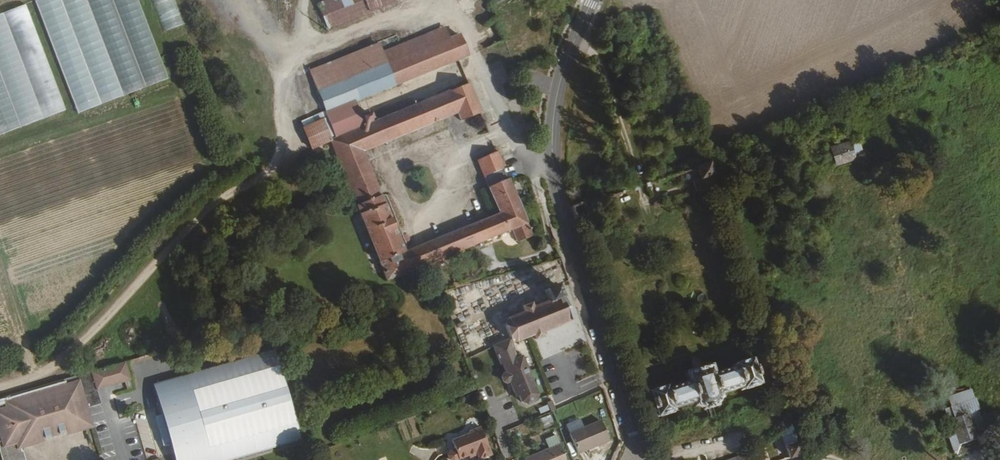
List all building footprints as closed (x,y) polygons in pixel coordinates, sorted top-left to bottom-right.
[(167,81),(140,0),(39,0),(76,111),(167,81)] [(161,31),(181,25),(173,0),(151,0),(161,31)] [(317,7),(326,28),(400,0),(335,0),(317,7)] [(64,111),(28,4),(0,13),(0,133),(64,111)] [(305,72),(313,94),(322,115),(331,137),(345,133),(342,123),(337,109),(386,89),(378,69),(446,43),(441,30),(373,56),(370,47),(305,72)] [(446,43),(455,64),(464,60),(455,39),(446,43)] [(386,89),(455,64),(446,43),(378,69),(386,89)] [(420,270),(438,262),(475,247),(484,244),(512,232),(517,245),(532,239),(508,181),(503,171),(496,155),(476,164),(483,180),(499,217),(467,230),(430,245),(415,251),(404,255),(380,199),(361,154),(455,116),(459,125),(480,117),(465,85),(463,80),(448,86),(450,91),(362,126),(359,116),(342,123),(345,133),(331,137),(326,139),(356,209),(387,283),(415,272),(419,270),(420,270)] [(848,142),(829,148),(835,164),(854,158),(848,142)] [(715,189),(708,166),(707,165),(695,169),(696,170),(703,193),(715,189)] [(586,218),(582,206),(570,210),(574,222),(586,218)] [(490,257),(484,244),(475,247),(438,262),(420,270),(422,273),(449,262),(449,260),(460,256),(464,267),(490,257)] [(565,293),(567,291),(564,291),(562,291),(559,290),(557,288),(544,293),(545,296),(540,298),(543,308),(535,311),(533,307),(523,311),(525,317),(518,319),(517,316),(515,317),(516,319),(509,321),(508,319),(507,320),(508,326),(504,328),(508,341),(512,340),(516,343),(516,344),(518,343),(518,342),(524,340),(525,341),(526,340),(526,339),(533,336),(535,341),(544,338),(542,333),(559,327),(560,328),(561,327),(561,326),(569,323),(571,322),(564,301),(564,299),(564,297),(564,295),(565,293)] [(432,298),(427,299),(431,311),(446,307),(442,295),(432,298)] [(397,307),(392,296),(386,299),(388,310),(397,307)] [(516,360),(508,341),(504,342),(497,347),(498,348),(497,348),(492,350),(497,365),(504,362),(509,375),(501,377),(500,380),(502,385),(505,386),(513,383),(522,404),(527,406),(536,402),(538,397),(521,358),(516,360)] [(213,347),(216,357),(233,352),(229,343),(213,347)] [(154,386),(163,417),(159,418),(168,448),(172,447),(176,459),(241,459),(302,442),(272,351),(154,386)] [(709,365),(684,373),(688,384),(667,391),(666,388),(647,394),(655,420),(674,414),(673,412),(694,405),(695,409),(698,408),(698,409),(698,410),(699,410),(700,411),(701,411),(702,411),(703,411),(704,413),(707,412),(709,418),(714,417),(712,410),(716,409),(715,407),(716,407),(717,406),(717,405),(718,405),(718,404),(718,403),(718,402),(720,401),(719,398),(740,391),(741,394),(760,388),(751,362),(733,367),(734,370),(713,377),(709,365)] [(121,365),(89,374),(93,386),(113,380),(113,383),(114,382),(126,379),(121,365)] [(0,400),(0,441),(1,443),(0,443),(0,459),(22,459),(19,448),(77,431),(76,427),(85,424),(81,410),(98,405),(93,389),(93,386),(89,374),(88,375),(0,400)] [(113,380),(93,386),(93,389),(113,383),(113,380)] [(548,405),(552,414),(556,413),(553,404),(548,405)] [(540,418),(543,427),(554,423),(551,414),(540,418)] [(404,422),(411,437),(419,433),(411,418),(404,422)] [(582,418),(567,423),(570,431),(585,425),(582,418)] [(600,425),(569,438),(577,458),(608,445),(600,425)] [(961,429),(964,440),(952,443),(957,459),(982,459),(992,457),(989,445),(981,447),(975,425),(961,429)] [(478,456),(479,459),(483,459),(492,457),(481,430),(469,435),(470,436),(452,443),(455,452),(450,454),(448,458),(449,459),(462,459),(469,457),(477,454),(478,456)] [(802,458),(798,446),(793,447),(786,449),(789,459),(794,459),(802,458)] [(528,459),(566,459),(560,447),(528,459)]
